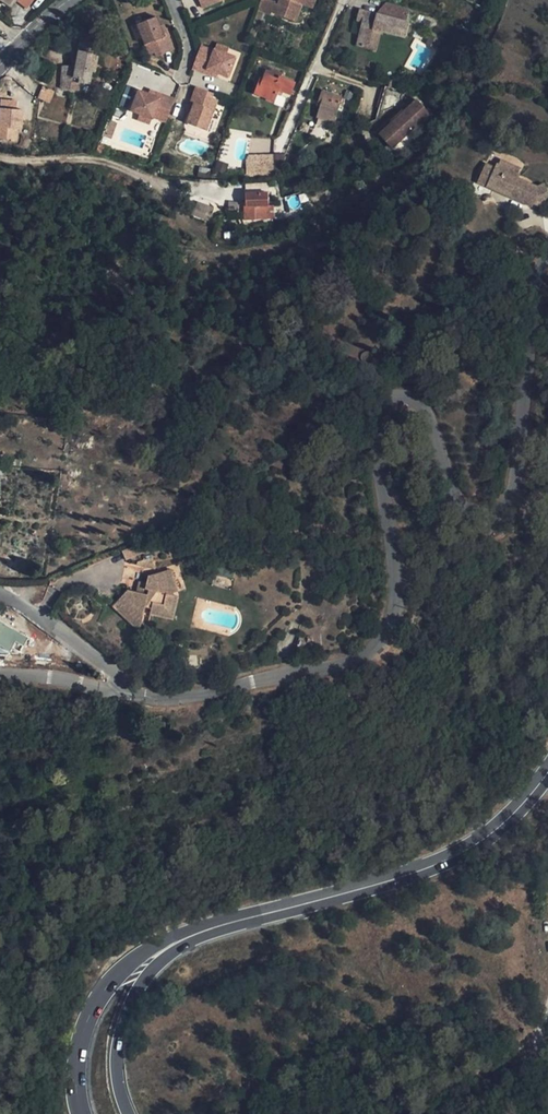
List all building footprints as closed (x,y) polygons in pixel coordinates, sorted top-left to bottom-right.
[(34,0),(20,0),(18,1),(27,9),(34,0)] [(203,14),(215,9),(214,6),(224,1),(228,0),(197,0),(203,14)] [(257,10),(270,15),(271,13),(274,4),(264,0),(260,0),(257,10)] [(271,13),(294,22),(301,5),(305,6),(307,0),(280,0),(278,5),(274,4),(271,13)] [(305,6),(312,9),(316,0),(307,0),(305,6)] [(226,5),(224,1),(214,6),(215,9),(226,5)] [(382,17),(386,4),(379,2),(375,16),(382,17)] [(406,24),(409,11),(386,4),(382,17),(375,16),(359,11),(356,21),(361,23),(355,45),(367,49),(372,31),(380,33),(404,39),(409,25),(406,24)] [(136,25),(149,56),(155,54),(157,58),(173,51),(166,34),(162,35),(159,28),(155,18),(136,25)] [(375,51),(380,33),(372,31),(367,49),(375,51)] [(435,49),(439,41),(431,36),(427,44),(435,49)] [(78,42),(75,62),(74,68),(70,67),(60,66),(60,83),(78,85),(79,81),(88,82),(93,57),(97,57),(99,46),(78,42)] [(217,45),(215,51),(227,55),(229,50),(217,45)] [(228,79),(236,59),(227,55),(215,51),(214,52),(201,47),(192,70),(206,75),(208,71),(218,75),(228,79)] [(274,102),(277,96),(279,91),(282,93),(291,97),(296,85),(281,79),(282,75),(274,71),(272,74),(267,71),(262,84),(260,83),(255,94),(274,102)] [(254,82),(256,75),(250,73),(248,78),(254,82)] [(47,104),(52,93),(43,88),(37,99),(47,104)] [(386,88),(379,109),(389,112),(395,110),(401,105),(404,94),(398,92),(386,88)] [(212,100),(214,96),(197,90),(191,108),(194,109),(191,117),(188,127),(207,134),(218,102),(212,100)] [(322,92),(318,103),(322,104),(321,107),(317,118),(333,123),(341,98),(322,92)] [(160,98),(149,93),(148,97),(159,102),(160,98)] [(166,125),(174,103),(160,98),(159,102),(148,97),(138,94),(131,114),(140,117),(152,122),(153,120),(166,125)] [(427,116),(417,101),(374,128),(384,144),(427,116)] [(150,127),(152,122),(140,117),(138,123),(150,127)] [(116,127),(109,124),(103,139),(110,142),(116,127)] [(0,138),(0,145),(12,149),(17,136),(3,130),(0,138)] [(0,145),(0,150),(10,154),(12,149),(0,145)] [(100,148),(98,157),(110,159),(111,150),(100,148)] [(272,155),(272,158),(271,175),(280,175),(282,155),(272,155)] [(219,159),(218,177),(271,175),(272,158),(219,159)] [(501,160),(498,165),(518,174),(520,169),(501,160)] [(546,190),(540,193),(537,188),(519,179),(521,175),(518,174),(498,165),(497,164),(494,168),(486,164),(477,183),(531,208),(532,204),(537,206),(547,200),(547,193),(546,190)] [(540,193),(546,190),(544,185),(537,188),(540,193)] [(261,207),(260,193),(248,194),(248,199),(241,199),(241,205),(245,205),(246,220),(265,220),(265,207),(261,207)] [(168,571),(162,572),(170,594),(175,593),(168,571)] [(170,594),(162,572),(147,577),(145,585),(142,596),(135,594),(125,592),(111,607),(128,624),(140,627),(147,603),(153,605),(167,608),(171,597),(170,594)] [(142,596),(145,585),(138,584),(135,594),(142,596)] [(175,598),(171,597),(167,608),(153,605),(151,611),(170,616),(175,598)] [(5,661),(15,641),(24,645),(29,635),(0,621),(0,658),(5,661)] [(140,627),(128,624),(138,633),(140,627)]
